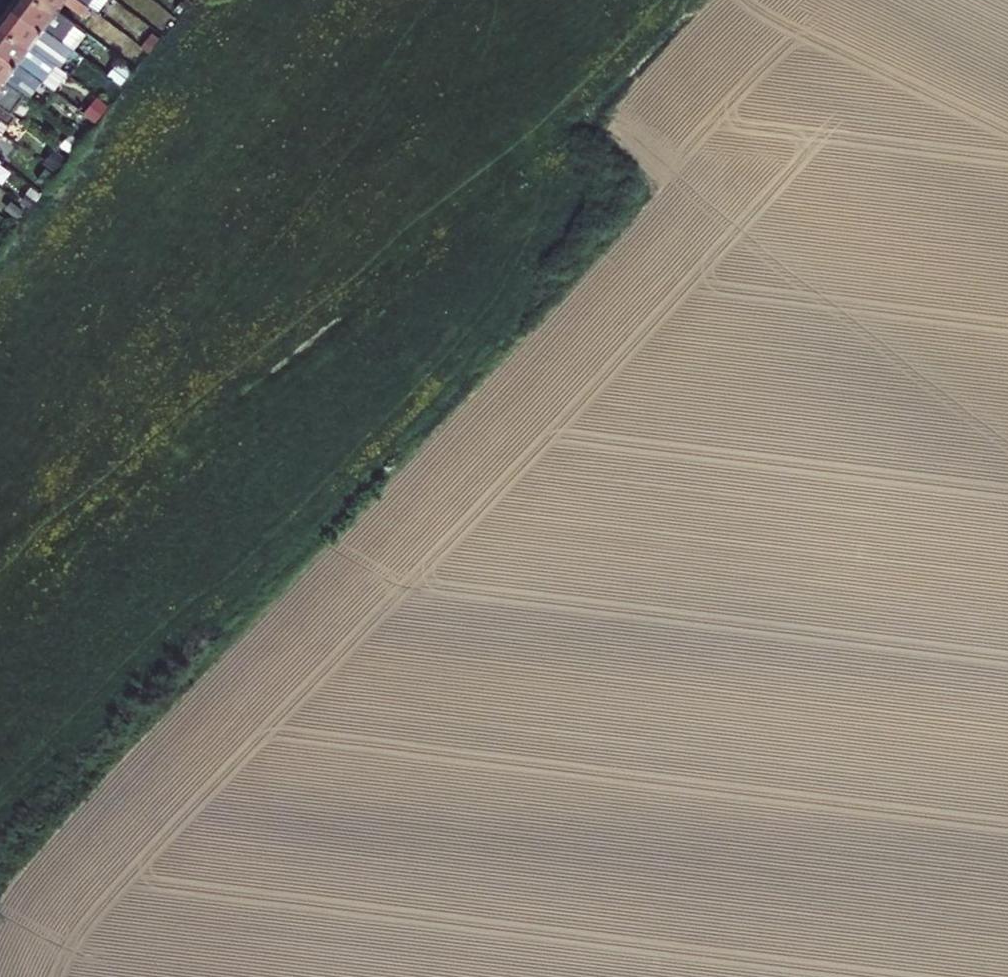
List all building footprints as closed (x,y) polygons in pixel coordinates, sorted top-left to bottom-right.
[(12,16),(62,54),(77,34),(59,21),(30,0),(24,0),(12,16)] [(59,21),(65,13),(85,28),(92,19),(89,17),(66,0),(30,0),(59,21)] [(89,17),(102,0),(101,0),(66,0),(89,17)] [(12,16),(0,32),(0,33),(31,57),(37,50),(58,64),(65,55),(62,54),(12,16)] [(43,93),(56,76),(51,73),(38,63),(31,57),(0,33),(0,60),(43,93)] [(31,57),(38,63),(51,73),(56,76),(70,59),(65,55),(58,64),(37,50),(31,57)] [(23,105),(30,111),(43,93),(0,60),(0,88),(23,105)] [(0,88),(0,114),(11,122),(23,105),(0,88)] [(3,144),(17,127),(11,122),(0,114),(0,142),(3,144)]
